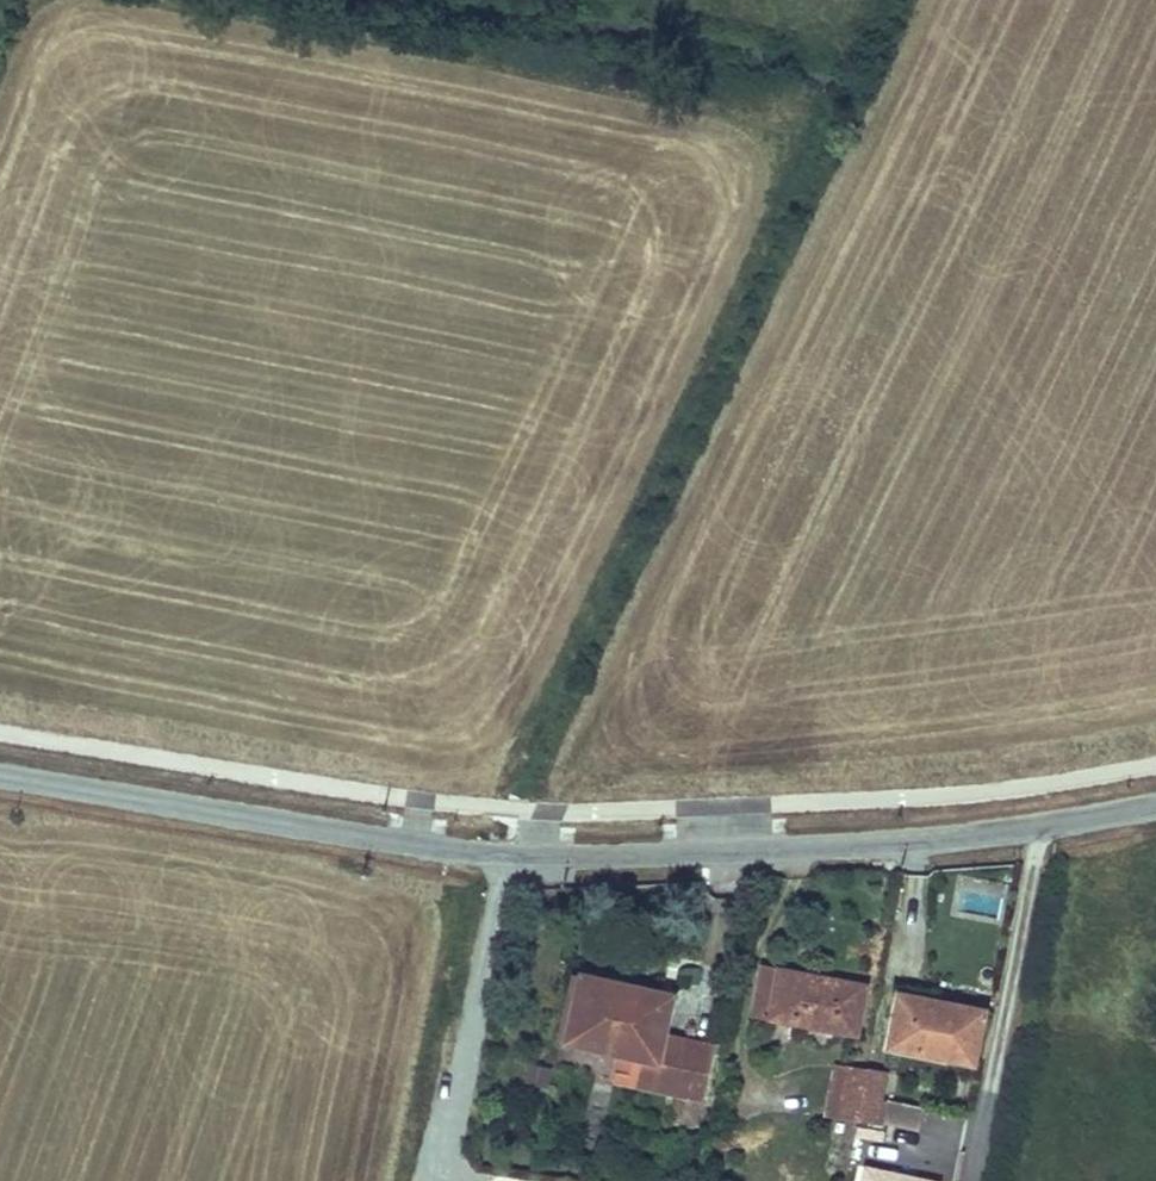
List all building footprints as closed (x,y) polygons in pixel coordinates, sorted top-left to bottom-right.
[(780,974),(781,968),(763,965),(755,1011),(816,1023),(856,1030),(866,984),(815,974),(814,980),(780,974)] [(815,974),(781,968),(780,974),(814,980),(815,974)] [(577,983),(670,1002),(672,993),(579,973),(577,983)] [(616,1050),(634,1054),(628,1080),(673,1091),(667,1116),(692,1122),(711,1044),(664,1033),(670,1002),(577,983),(564,1037),(616,1050)] [(900,990),(888,1043),(975,1059),(986,1007),(900,990)] [(610,1076),(628,1080),(634,1054),(616,1050),(610,1076)] [(553,1069),(527,1063),(522,1082),(549,1088),(553,1069)] [(839,1112),(858,1116),(860,1106),(867,1068),(848,1065),(839,1112)] [(860,1106),(858,1116),(877,1120),(887,1072),(867,1068),(860,1106)] [(884,1133),(856,1128),(854,1138),(882,1143),(884,1133)] [(865,1167),(862,1180),(931,1180),(865,1167)]
